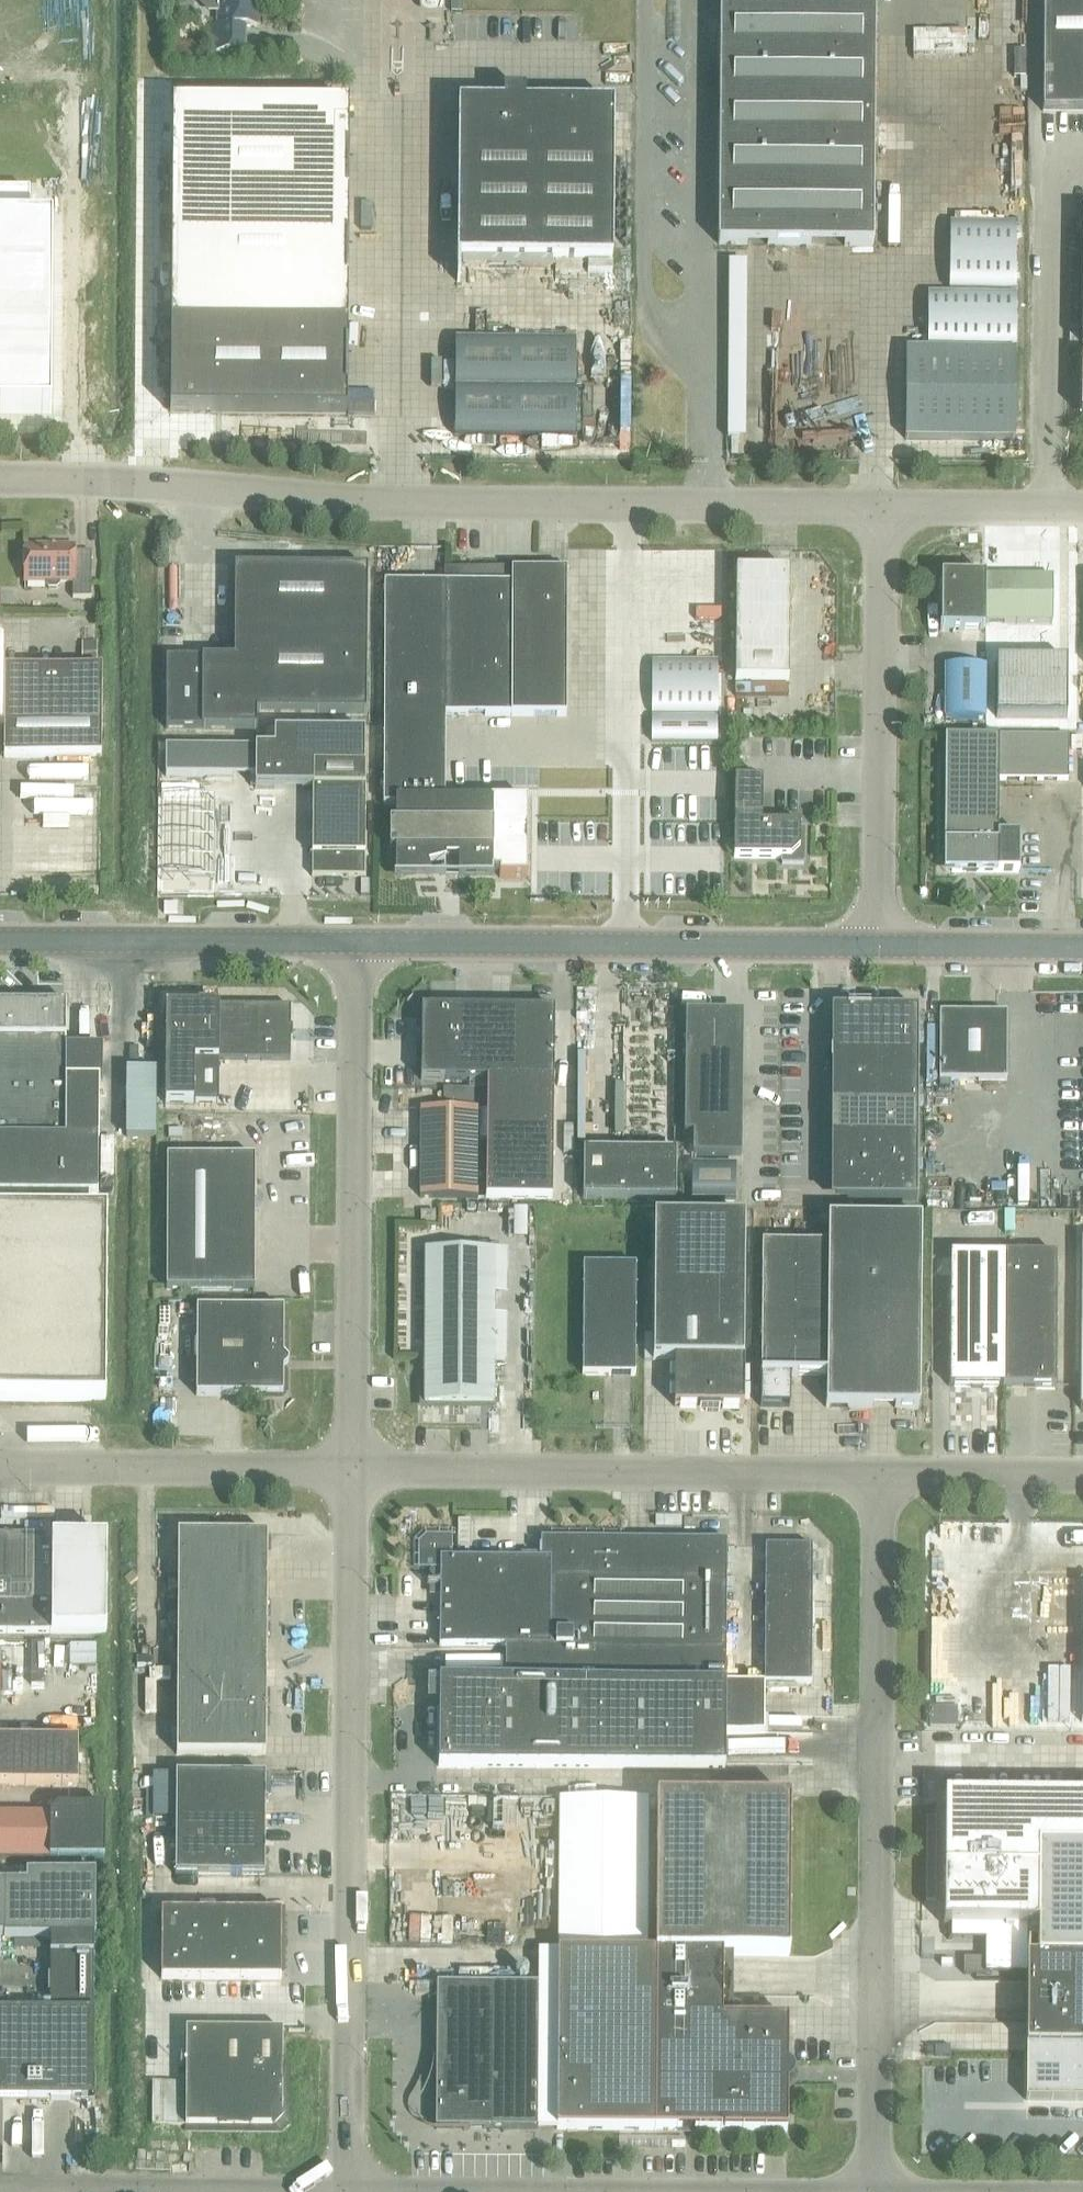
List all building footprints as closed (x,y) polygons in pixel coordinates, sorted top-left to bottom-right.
[(201,2),(209,10),(220,10),(219,24),(210,24),(210,51),(243,51),(243,26),(257,26),(257,0),(201,0),(201,2)] [(873,245),(875,0),(719,0),(717,244),(873,245)] [(1042,111),(1082,111),(1082,0),(1043,0),(1042,111)] [(912,31),(912,53),(966,52),(966,31),(912,31)] [(502,106),(458,105),(457,282),(459,282),(459,260),(611,261),(613,107),(525,106),(525,95),(502,94),(502,106)] [(346,414),(348,105),(171,104),(169,413),(346,414)] [(51,414),(52,225),(29,225),(29,192),(0,192),(0,413),(51,414)] [(948,289),(1014,290),(1015,224),(949,224),(948,289)] [(577,265),(551,265),(550,273),(577,273),(577,265)] [(587,273),(611,273),(611,265),(587,265),(587,273)] [(927,294),(926,347),(1014,347),(1015,294),(927,294)] [(574,339),(455,338),(455,386),(454,435),(573,436),(574,388),(574,339)] [(905,351),(905,439),(1014,439),(1015,351),(905,351)] [(74,547),(25,546),(24,582),(45,582),(45,586),(48,589),(56,589),(59,586),(59,582),(72,582),(72,598),(91,598),(91,572),(73,572),(74,547)] [(166,729),(256,729),(256,712),(365,712),(367,568),(234,567),(234,659),(166,659),(166,729)] [(444,583),(384,583),(383,723),(435,723),(435,715),(566,716),(566,571),(444,569),(444,583)] [(735,571),(735,682),(788,682),(789,572),(735,571)] [(579,575),(578,601),(590,601),(591,575),(579,575)] [(984,630),(984,623),(984,577),(941,577),(940,630),(984,630)] [(984,577),(984,623),(1051,623),(1052,577),(984,577)] [(4,669),(4,642),(0,642),(0,732),(4,732),(3,757),(101,758),(101,669),(4,669)] [(1066,718),(1066,660),(996,660),(996,717),(1066,718)] [(716,661),(651,661),(651,714),(716,714),(716,661)] [(984,665),(944,665),(944,718),(984,718),(984,665)] [(435,723),(383,723),(383,805),(395,805),(395,826),(391,826),(391,825),(389,825),(389,852),(391,852),(391,850),(395,850),(395,863),(395,878),(430,878),(427,866),(431,865),(433,873),(440,873),(440,875),(441,875),(441,863),(445,862),(445,859),(458,859),(458,872),(458,879),(492,879),(492,872),(499,872),(499,878),(526,878),(527,801),(493,801),(435,801),(435,723)] [(254,749),(254,789),(311,789),(311,876),(364,877),(365,766),(364,766),(364,733),(273,732),(273,749),(254,749)] [(1018,872),(1019,835),(997,834),(998,780),(1067,781),(1068,737),(945,736),(944,872),(1018,872)] [(165,776),(254,777),(254,749),(165,748),(165,776)] [(649,784),(672,784),(673,755),(649,755),(649,784)] [(720,782),(720,766),(716,766),(716,756),(674,756),(674,781),(720,782)] [(213,876),(214,776),(165,776),(161,776),(160,875),(213,876)] [(781,858),(781,863),(804,864),(805,832),(799,832),(799,824),(761,823),(761,783),(734,783),(733,857),(781,858)] [(23,785),(23,874),(55,874),(55,881),(111,881),(112,795),(95,795),(70,795),(70,797),(50,797),(50,785),(23,785)] [(177,902),(163,902),(163,913),(177,913),(177,902)] [(218,1103),(218,1060),(290,1061),(290,1040),(292,1040),(292,1028),(290,1027),(290,1007),(214,1006),(214,1005),(197,1004),(197,1006),(165,1006),(164,1103),(218,1103)] [(97,1194),(98,1137),(98,1048),(65,1048),(65,1038),(60,1038),(61,1005),(0,1005),(0,1194),(97,1194)] [(487,1080),(487,1009),(421,1009),(420,1080),(487,1080)] [(487,1009),(487,1080),(485,1199),(552,1200),(554,1010),(487,1009)] [(835,1043),(917,1043),(917,1010),(915,1010),(915,1012),(869,1012),(869,1010),(846,1010),(846,1012),(835,1012),(835,1043)] [(938,1080),(1006,1081),(1007,1013),(939,1012),(938,1080)] [(687,1013),(685,1013),(683,1134),(692,1134),(692,1156),(741,1157),(741,1154),(737,1154),(738,1024),(712,1024),(712,1016),(687,1015),(687,1013)] [(834,1074),(917,1075),(917,1043),(835,1043),(834,1074)] [(834,1106),(917,1106),(917,1075),(834,1074),(834,1106)] [(834,1137),(917,1138),(917,1106),(834,1106),(834,1137)] [(420,1109),(419,1197),(477,1198),(478,1109),(420,1109)] [(834,1169),(916,1169),(917,1138),(834,1137),(834,1169)] [(582,1199),(675,1200),(675,1152),(583,1151),(582,1199)] [(166,1289),(254,1289),(254,1157),(166,1157),(166,1289)] [(691,1163),(691,1199),(735,1200),(735,1163),(691,1163)] [(834,1200),(846,1200),(916,1201),(916,1169),(834,1169),(834,1200)] [(435,1211),(420,1211),(421,1221),(435,1221),(435,1211)] [(0,1212),(0,1401),(105,1402),(106,1213),(0,1212)] [(742,1359),(743,1219),(653,1218),(652,1360),(675,1360),(675,1368),(674,1368),(674,1406),(699,1407),(699,1411),(719,1411),(719,1407),(743,1407),(743,1359),(742,1359)] [(918,1408),(922,1220),(827,1219),(827,1245),(761,1244),(760,1406),(789,1407),(790,1376),(825,1376),(825,1407),(918,1408)] [(424,1272),(424,1357),(424,1404),(493,1405),(494,1272),(494,1251),(425,1250),(425,1251),(424,1272)] [(1002,1386),(1003,1254),(950,1254),(949,1386),(1002,1386)] [(1003,1254),(1002,1386),(1055,1387),(1056,1254),(1003,1254)] [(582,1375),(634,1375),(635,1265),(583,1265),(582,1375)] [(283,1392),(283,1309),(196,1309),(196,1396),(278,1396),(283,1392)] [(684,1517),(684,1528),(695,1528),(695,1517),(684,1517)] [(178,1534),(177,1578),(267,1579),(267,1534),(178,1534)] [(0,1536),(0,1633),(105,1633),(106,1541),(51,1541),(51,1536),(0,1536)] [(439,1681),(438,1766),(724,1769),(726,1540),(620,1539),(620,1537),(550,1537),(550,1559),(451,1558),(452,1536),(425,1536),(418,1543),(418,1569),(439,1569),(439,1646),(505,1647),(505,1681),(439,1681)] [(764,1546),(763,1683),(810,1684),(811,1546),(764,1546)] [(177,1578),(177,1622),(266,1623),(267,1579),(177,1578)] [(177,1622),(177,1666),(266,1666),(266,1623),(177,1622)] [(266,1666),(177,1666),(176,1710),(266,1710),(266,1666)] [(928,1727),(957,1727),(957,1709),(928,1709),(928,1727)] [(266,1710),(176,1710),(176,1754),(265,1755),(266,1710)] [(77,1785),(78,1740),(0,1739),(0,1785),(77,1785)] [(175,1774),(175,1820),(264,1820),(265,1775),(175,1774)] [(943,1926),(1037,1927),(1037,1959),(1026,1959),(1026,1965),(1026,1975),(1026,2047),(1025,2100),(1082,2101),(1082,1798),(944,1797),(943,1926)] [(557,1953),(556,2129),(654,2130),(787,2131),(787,2021),(721,2019),(722,1955),(788,1956),(789,1800),(656,1799),(655,1954),(646,1954),(647,1799),(559,1799),(557,1953)] [(104,1807),(57,1807),(49,1814),(0,1814),(0,1858),(104,1859),(104,1807)] [(264,1820),(175,1820),(175,1875),(264,1875),(264,1820)] [(94,2011),(95,1873),(26,1873),(26,1882),(5,1882),(5,1883),(0,1883),(0,1936),(4,1936),(4,1937),(51,1937),(50,2010),(94,2011)] [(281,1912),(161,1912),(161,1979),(281,1979),(281,1912)] [(963,1959),(963,1974),(991,1975),(991,1959),(963,1959)] [(435,2128),(537,2129),(538,1985),(436,1983),(435,2128)] [(430,1985),(415,1984),(414,1995),(430,1996),(430,1985)] [(94,2100),(94,2011),(50,2010),(0,2010),(0,2100),(94,2100)] [(282,2116),(282,2109),(282,2031),(186,2030),(185,2082),(152,2082),(151,2126),(152,2127),(207,2127),(211,2127),(271,2127),(282,2116)]
